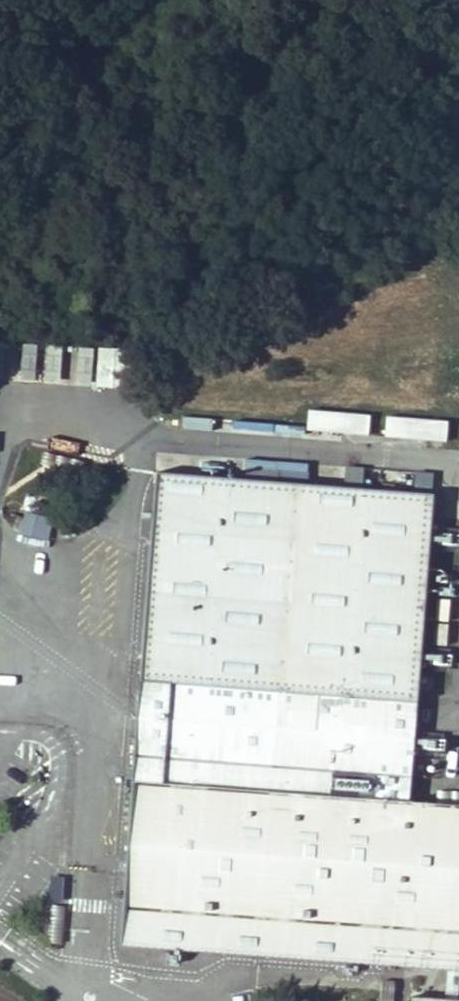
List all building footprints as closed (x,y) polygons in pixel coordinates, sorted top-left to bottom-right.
[(52,383),(55,346),(21,343),(18,380),(52,383)] [(80,386),(123,386),(123,348),(80,348),(80,386)] [(306,431),(369,435),(370,414),(307,410),(306,431)] [(385,416),(384,437),(448,441),(449,419),(385,416)] [(50,454),(48,466),(81,471),(83,459),(50,454)] [(429,502),(150,484),(136,681),(416,699),(429,502)] [(18,513),(17,535),(50,537),(51,514),(18,513)] [(409,800),(416,699),(136,681),(123,947),(448,972),(458,972),(458,804),(409,800)] [(448,972),(448,989),(458,990),(458,972),(448,972)] [(448,989),(447,1000),(458,1000),(458,990),(448,989)]
